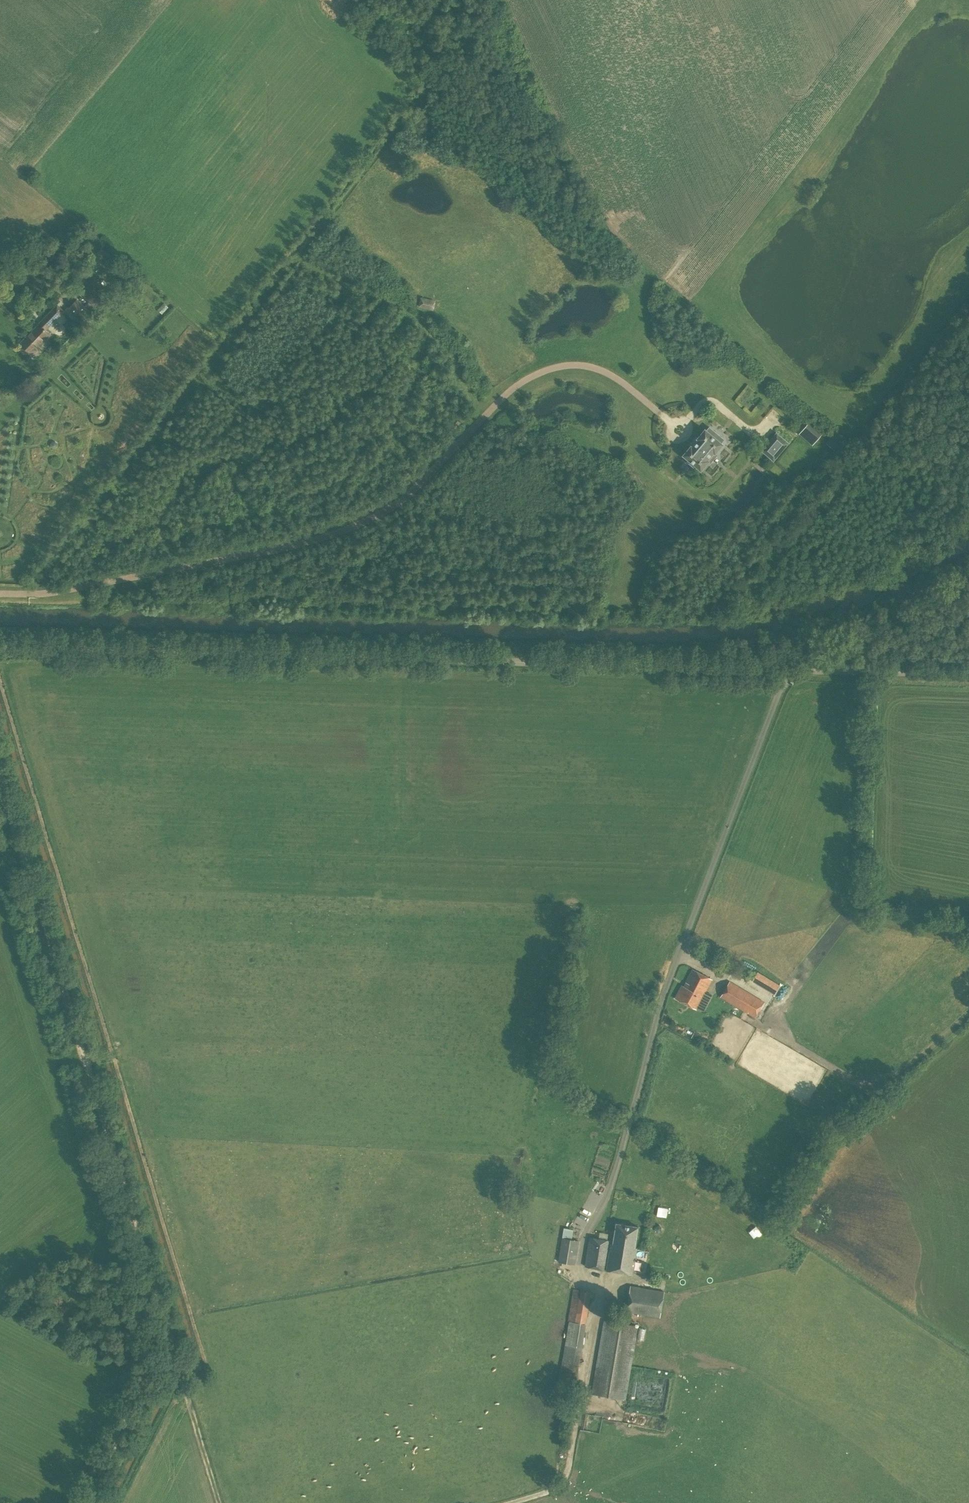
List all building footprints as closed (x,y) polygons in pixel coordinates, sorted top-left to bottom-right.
[(81,287),(88,282),(84,277),(77,282),(81,287)] [(95,307),(109,293),(94,279),(81,292),(95,307)] [(435,300),(421,296),(418,306),(433,310),(435,300)] [(84,307),(77,300),(69,308),(81,320),(94,307),(89,302),(84,307)] [(21,343),(31,354),(35,357),(41,352),(37,348),(51,334),(46,329),(63,311),(57,305),(21,343)] [(725,439),(709,426),(707,429),(705,427),(696,438),(697,440),(692,445),(691,444),(682,455),(688,460),(686,462),(694,468),(695,466),(701,471),(709,462),(710,463),(717,455),(716,453),(724,444),(722,442),(725,439)] [(774,461),(789,443),(776,432),(761,450),(774,461)] [(844,440),(836,433),(827,444),(835,451),(844,440)] [(732,965),(728,973),(740,980),(744,972),(732,965)] [(696,1009),(712,979),(693,969),(684,986),(682,985),(675,998),(696,1009)] [(754,1015),(763,1001),(731,982),(722,997),(754,1015)] [(647,1139),(642,1149),(651,1154),(656,1144),(647,1139)] [(597,1171),(604,1174),(610,1156),(603,1154),(597,1171)] [(667,1167),(675,1172),(680,1164),(672,1159),(667,1167)] [(695,1174),(687,1181),(695,1189),(702,1182),(695,1174)] [(707,1195),(716,1199),(720,1191),(710,1186),(707,1195)] [(730,1198),(724,1207),(735,1214),(741,1204),(730,1198)] [(668,1214),(669,1204),(659,1204),(658,1213),(668,1214)] [(757,1218),(748,1228),(755,1235),(764,1224),(757,1218)] [(612,1238),(612,1241),(590,1237),(585,1266),(633,1274),(637,1248),(635,1247),(638,1227),(616,1223),(614,1238),(612,1238)] [(723,1230),(717,1233),(722,1244),(727,1241),(723,1230)] [(575,1265),(579,1240),(562,1238),(558,1262),(575,1265)] [(789,1270),(786,1276),(791,1279),(794,1272),(789,1270)] [(746,1287),(747,1278),(739,1278),(738,1286),(746,1287)] [(660,1317),(664,1292),(631,1286),(626,1311),(660,1317)] [(591,1292),(573,1289),(568,1321),(569,1321),(559,1382),(576,1384),(586,1324),(591,1292)] [(625,1399),(637,1326),(604,1321),(592,1393),(625,1399)]
